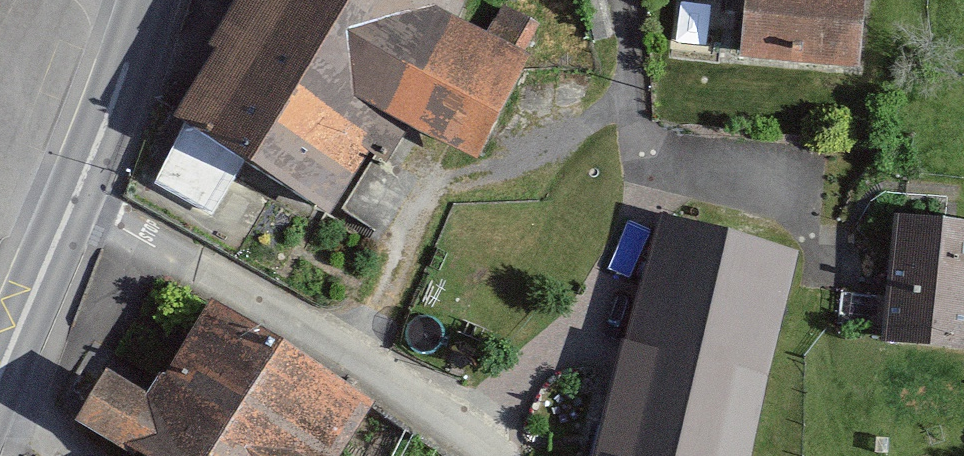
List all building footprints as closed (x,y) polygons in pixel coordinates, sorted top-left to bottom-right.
[(185,124),(322,209),(382,111),(472,154),(519,57),(452,21),(460,0),(253,0),(185,124)] [(748,53),(850,63),(857,0),(754,0),(748,53)] [(905,226),(896,334),(963,340),(963,231),(905,226)] [(673,227),(611,455),(736,455),(789,259),(673,227)] [(130,455),(357,455),(383,409),(197,304),(141,401),(85,370),(60,413),(132,453),(130,455)]
